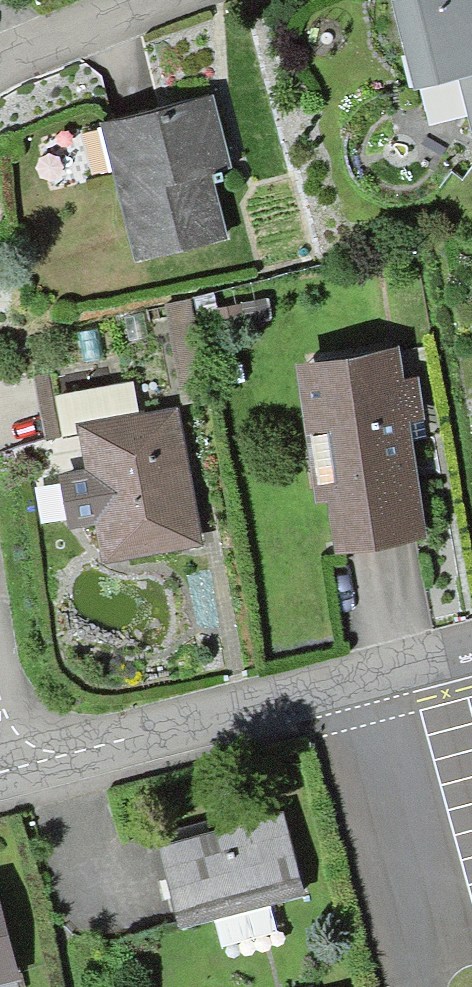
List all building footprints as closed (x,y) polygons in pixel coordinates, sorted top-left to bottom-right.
[(392,0),(415,91),(458,80),(471,134),(471,0),(392,0)] [(114,176),(135,261),(220,241),(200,161),(220,156),(205,98),(114,121),(127,173),(114,176)] [(190,334),(168,338),(178,393),(200,389),(190,334)] [(331,494),(339,545),(414,534),(397,419),(413,416),(408,385),(392,387),(388,356),(300,369),(319,496),(331,494)] [(97,518),(105,557),(191,542),(169,417),(114,427),(104,372),(51,382),(61,437),(82,433),(90,477),(63,482),(70,523),(97,518)] [(280,817),(156,850),(175,927),(211,918),(218,946),(272,932),(265,904),(301,895),(280,817)] [(9,976),(0,941),(0,978),(9,976)]
